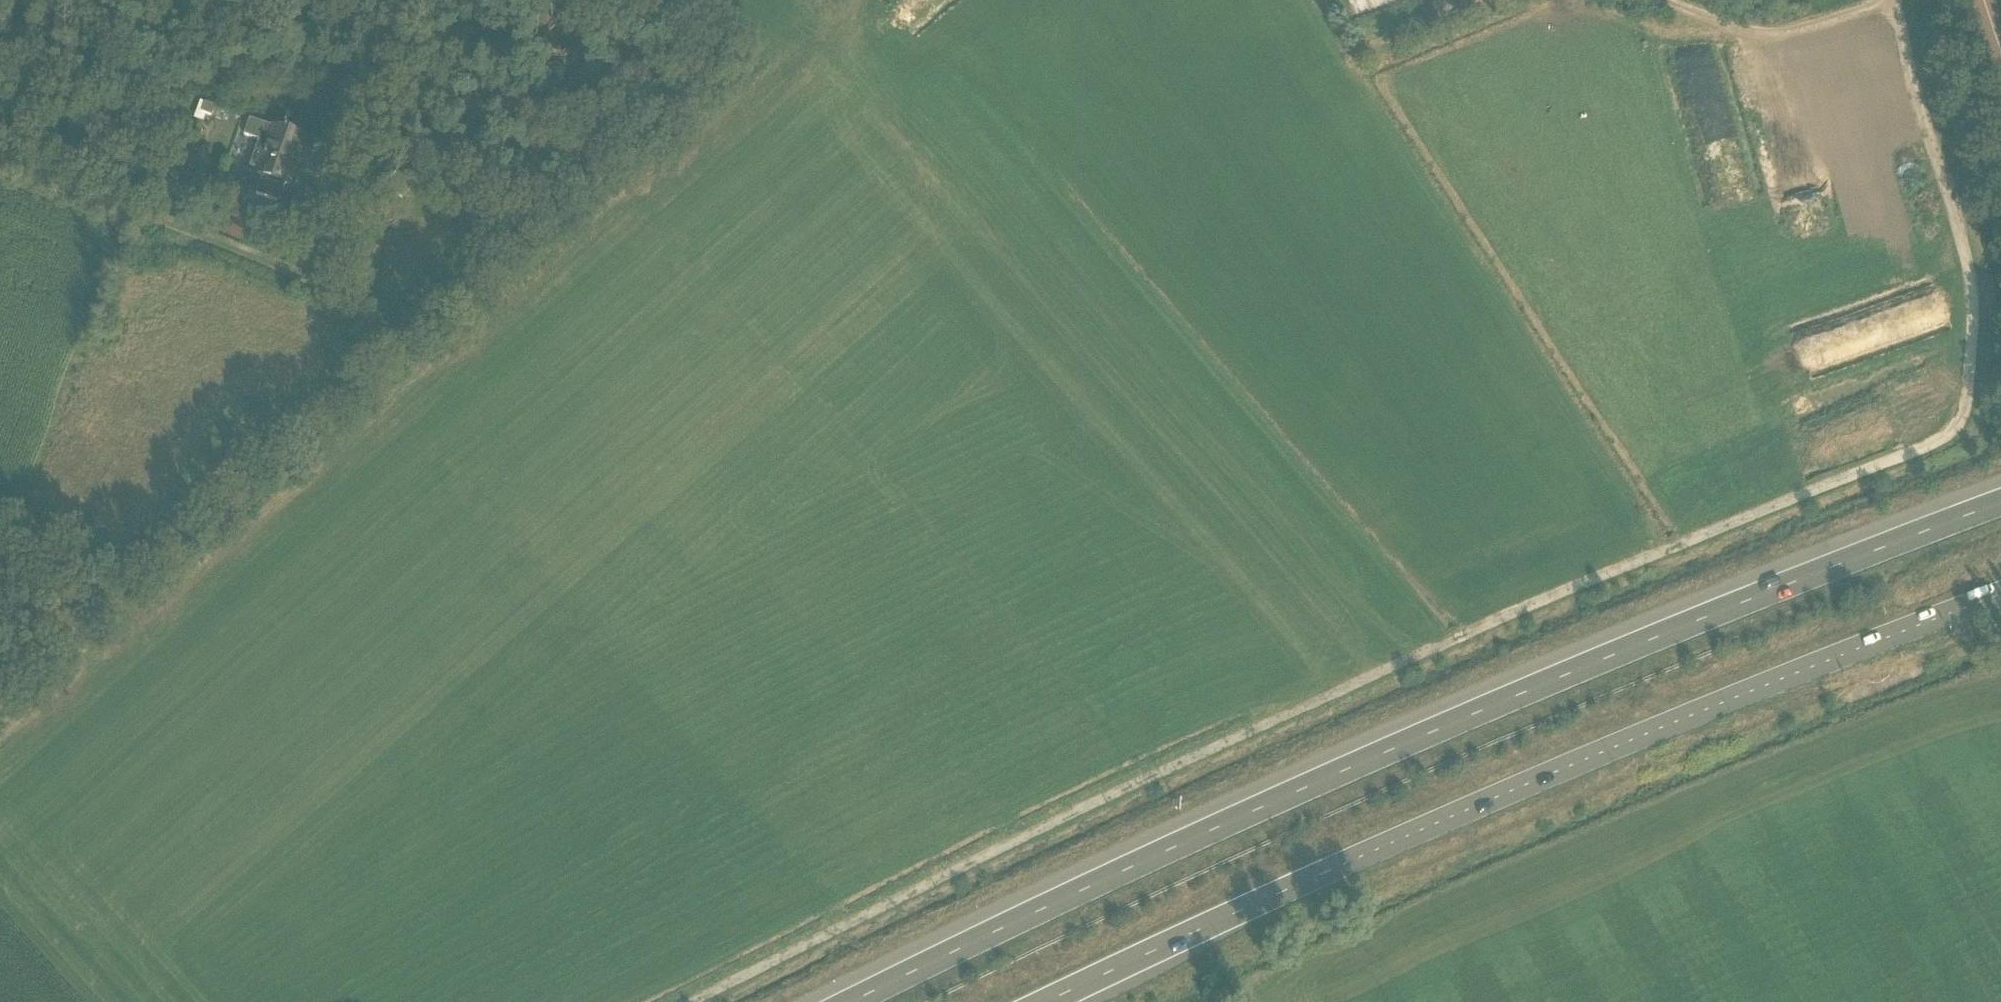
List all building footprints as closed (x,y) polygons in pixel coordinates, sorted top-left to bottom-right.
[(288,185),(298,155),(305,137),(275,127),(266,154),(258,174),(270,178),(264,197),(278,202),(274,212),(291,218),(289,221),(290,222),(286,234),(314,245),(319,232),(320,232),(329,206),(298,195),(298,197),(283,192),(286,184),(288,185)]
